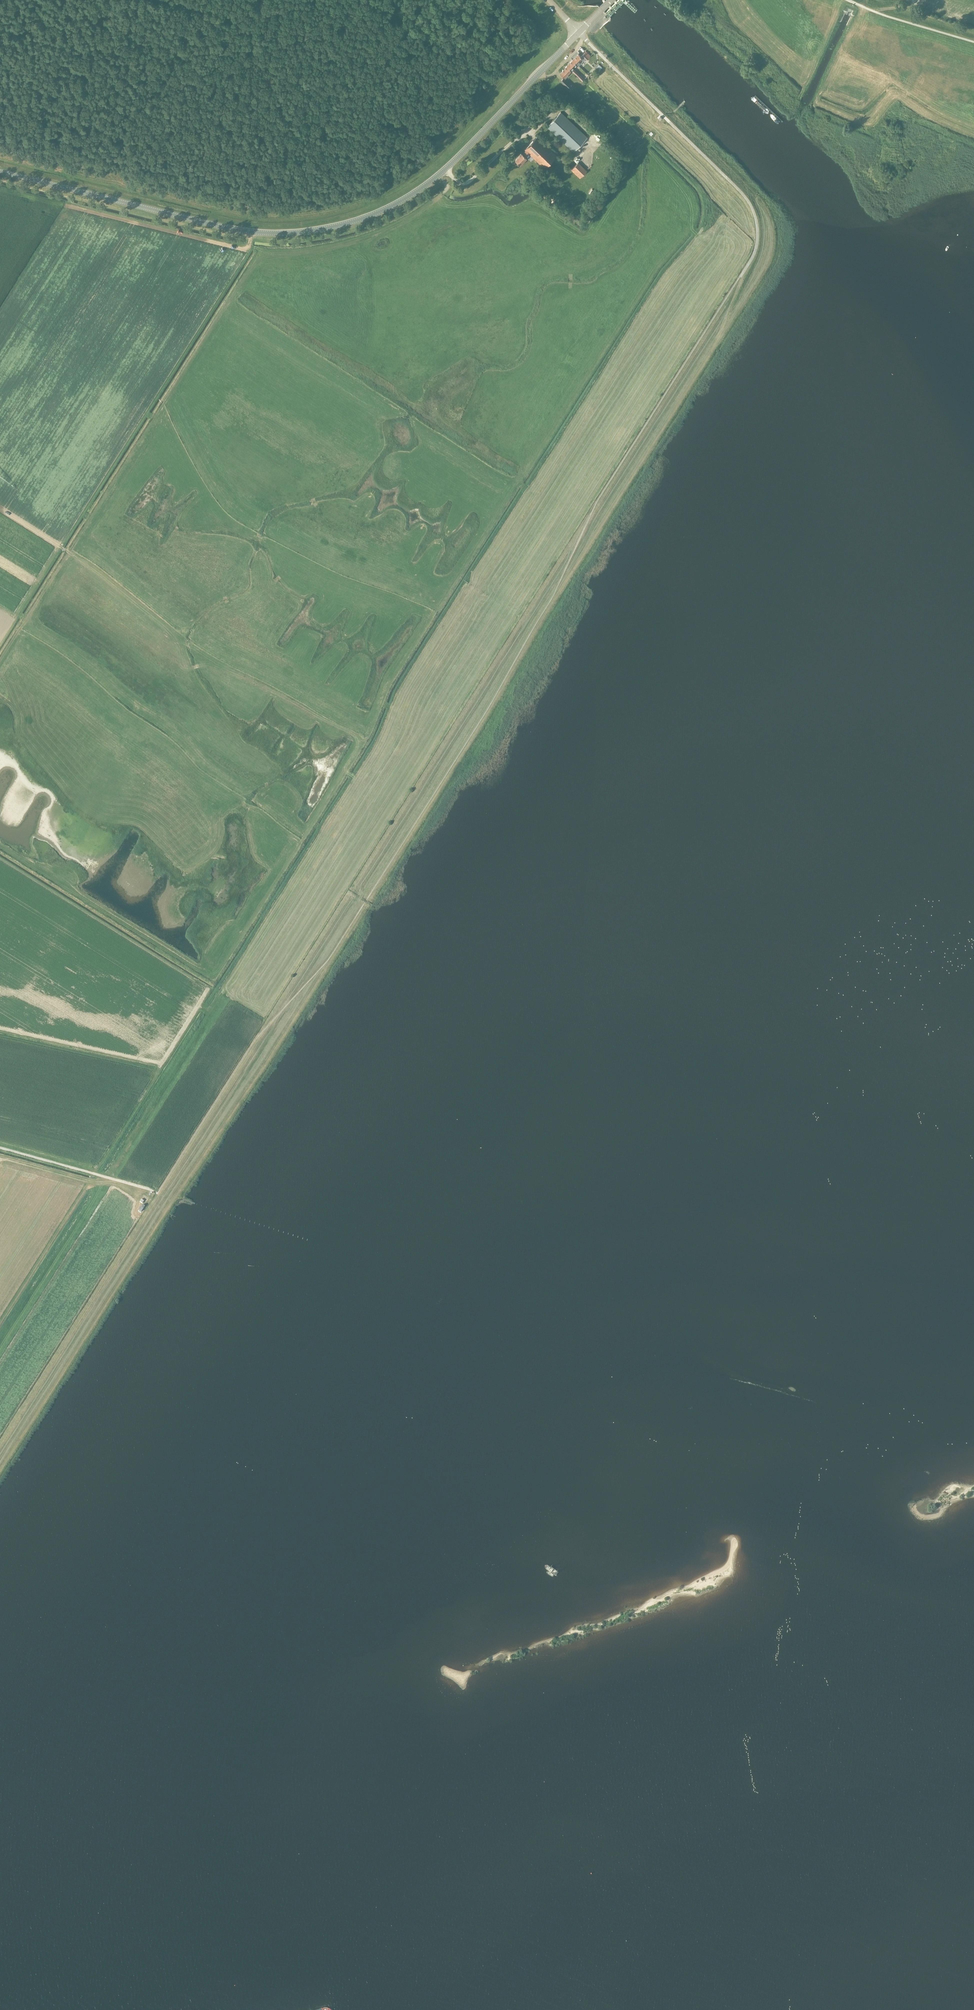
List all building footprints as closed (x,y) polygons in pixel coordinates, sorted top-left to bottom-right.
[(614,0),(610,0),(617,7),(619,8),(621,9),(622,9),(622,8),(621,7),(621,6),(619,5),(614,0)] [(614,10),(605,1),(604,1),(603,1),(602,1),(602,2),(603,3),(612,12),(614,14),(615,14),(616,14),(616,13),(616,12),(614,10)] [(572,60),(576,64),(578,66),(584,60),(585,61),(587,59),(590,56),(585,51),(582,54),(581,56),(578,54),(572,60)] [(572,68),(576,64),(572,60),(567,66),(571,70),(581,80),(582,81),(584,79),(583,78),(576,71),(575,71),(572,68)] [(567,74),(571,70),(567,66),(560,73),(565,78),(568,75),(567,74)] [(560,81),(567,88),(571,85),(563,78),(560,81)] [(573,152),(587,137),(560,112),(546,127),(573,152)] [(544,168),(556,155),(537,137),(525,149),(526,150),(522,154),(521,153),(515,160),(520,165),(526,158),(525,157),(529,154),(544,168)] [(578,162),(571,170),(580,178),(587,171),(578,162)]
